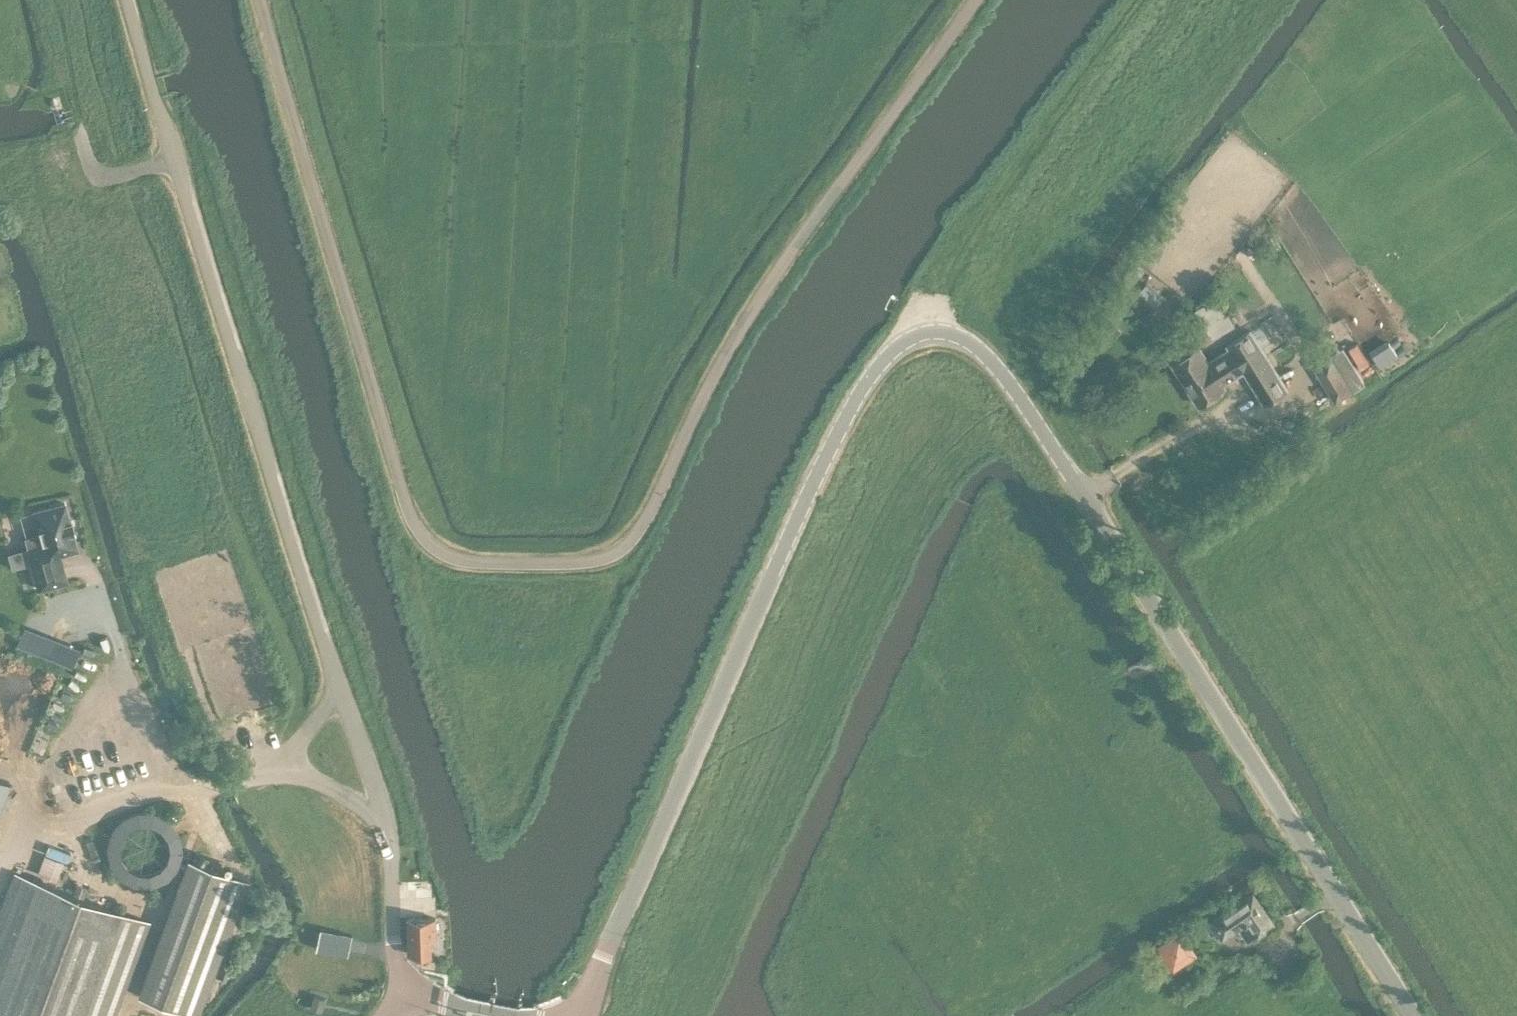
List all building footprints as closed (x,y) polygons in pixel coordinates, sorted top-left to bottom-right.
[(1125,275),(1117,285),(1125,292),(1133,282),(1125,275)] [(1083,328),(1088,320),(1082,316),(1076,323),(1083,328)] [(1199,345),(1172,363),(1198,403),(1226,386),(1224,384),(1244,371),(1245,371),(1264,403),(1288,387),(1261,345),(1271,339),(1261,324),(1251,330),(1250,328),(1226,342),(1228,347),(1208,358),(1199,345)] [(1368,347),(1379,365),(1399,352),(1388,335),(1368,347)] [(1332,360),(1314,371),(1337,406),(1354,395),(1332,360)] [(73,530),(71,519),(69,520),(64,502),(32,511),(38,533),(25,537),(28,546),(27,547),(38,588),(66,580),(59,553),(77,548),(72,530),(73,530)] [(80,643),(22,621),(14,642),(72,664),(80,643)] [(0,778),(0,803),(8,781),(0,778)] [(152,815),(138,815),(125,820),(115,830),(110,842),(109,856),(114,870),(124,881),(137,887),(152,887),(166,882),(176,871),(182,858),(182,843),(176,830),(165,820),(152,815)] [(36,872),(54,878),(60,862),(42,856),(36,872)] [(196,861),(145,997),(191,1014),(242,878),(196,861)] [(121,910),(14,870),(0,909),(0,1015),(115,1015),(151,921),(121,910)] [(1258,933),(1274,922),(1253,891),(1211,919),(1223,935),(1247,919),(1258,933)] [(432,936),(437,936),(435,917),(408,917),(409,953),(432,953),(432,936)] [(317,949),(329,951),(349,955),(353,934),(322,927),(317,949)] [(323,1010),(326,997),(313,994),(310,1007),(323,1010)]
